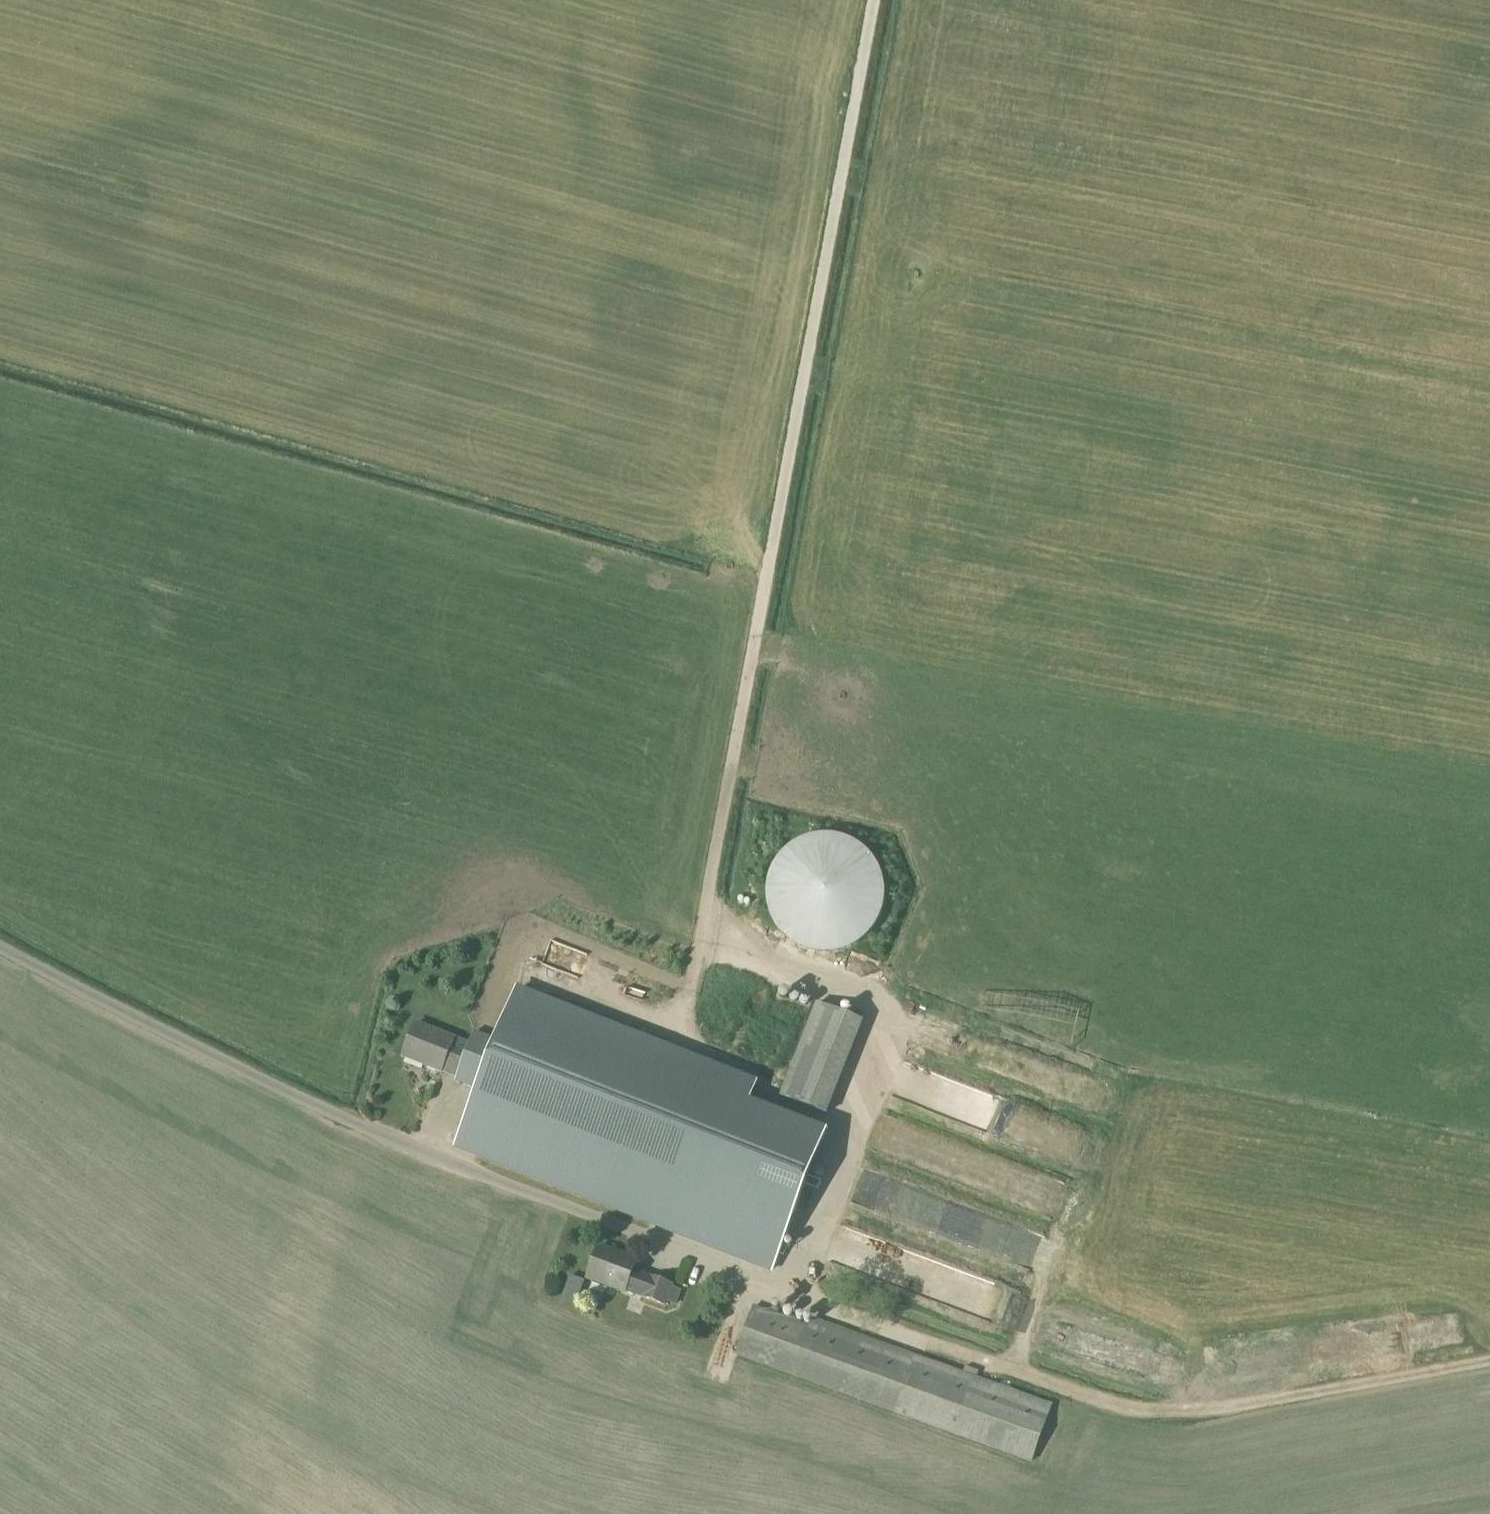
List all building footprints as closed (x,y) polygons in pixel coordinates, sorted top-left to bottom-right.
[(791,928),(856,934),(857,916),(851,915),(853,891),(834,890),(834,885),(826,884),(826,887),(815,886),(815,894),(792,892),(792,901),(780,899),(778,920),(792,921),(791,928)] [(473,1033),(469,1045),(464,1056),(460,1068),(456,1078),(454,1083),(476,1092),(453,1150),(772,1276),(828,1135),(751,1105),(759,1085),(516,990),(495,1042),(473,1033)] [(839,1113),(870,1019),(850,1012),(819,1107),(839,1113)] [(446,1063),(460,1068),(464,1056),(450,1051),(455,1039),(416,1024),(403,1057),(442,1072),(446,1063)] [(674,1285),(633,1270),(637,1260),(600,1246),(588,1279),(625,1293),(625,1292),(640,1298),(666,1308),(668,1303),(676,1306),(681,1291),(673,1288),(674,1285)] [(809,1326),(754,1306),(736,1356),(1031,1460),(1050,1406),(811,1320),(809,1326)]
